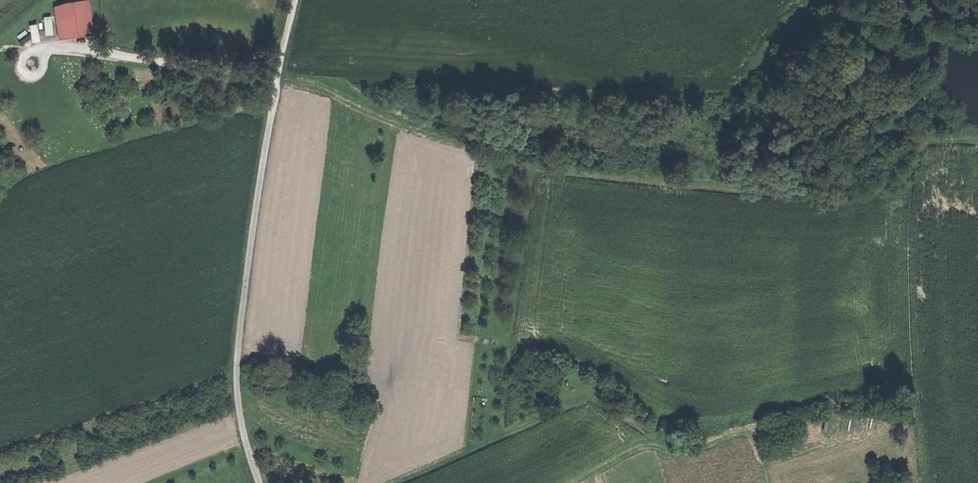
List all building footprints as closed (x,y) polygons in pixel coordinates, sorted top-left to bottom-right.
[(55,8),(59,37),(90,33),(86,2),(66,4),(55,8)]
